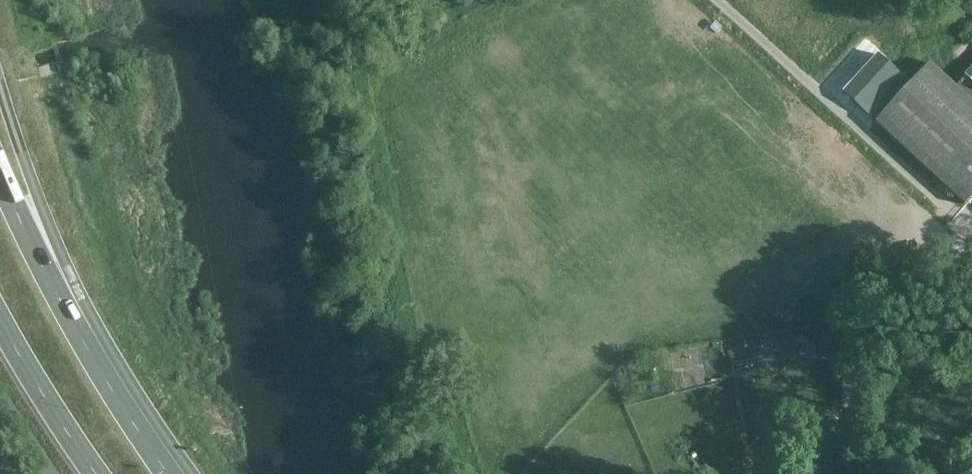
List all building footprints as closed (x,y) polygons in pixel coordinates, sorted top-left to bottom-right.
[(954,86),(930,64),(875,123),(961,202),(964,206),(971,197),(971,66),(954,86)]
